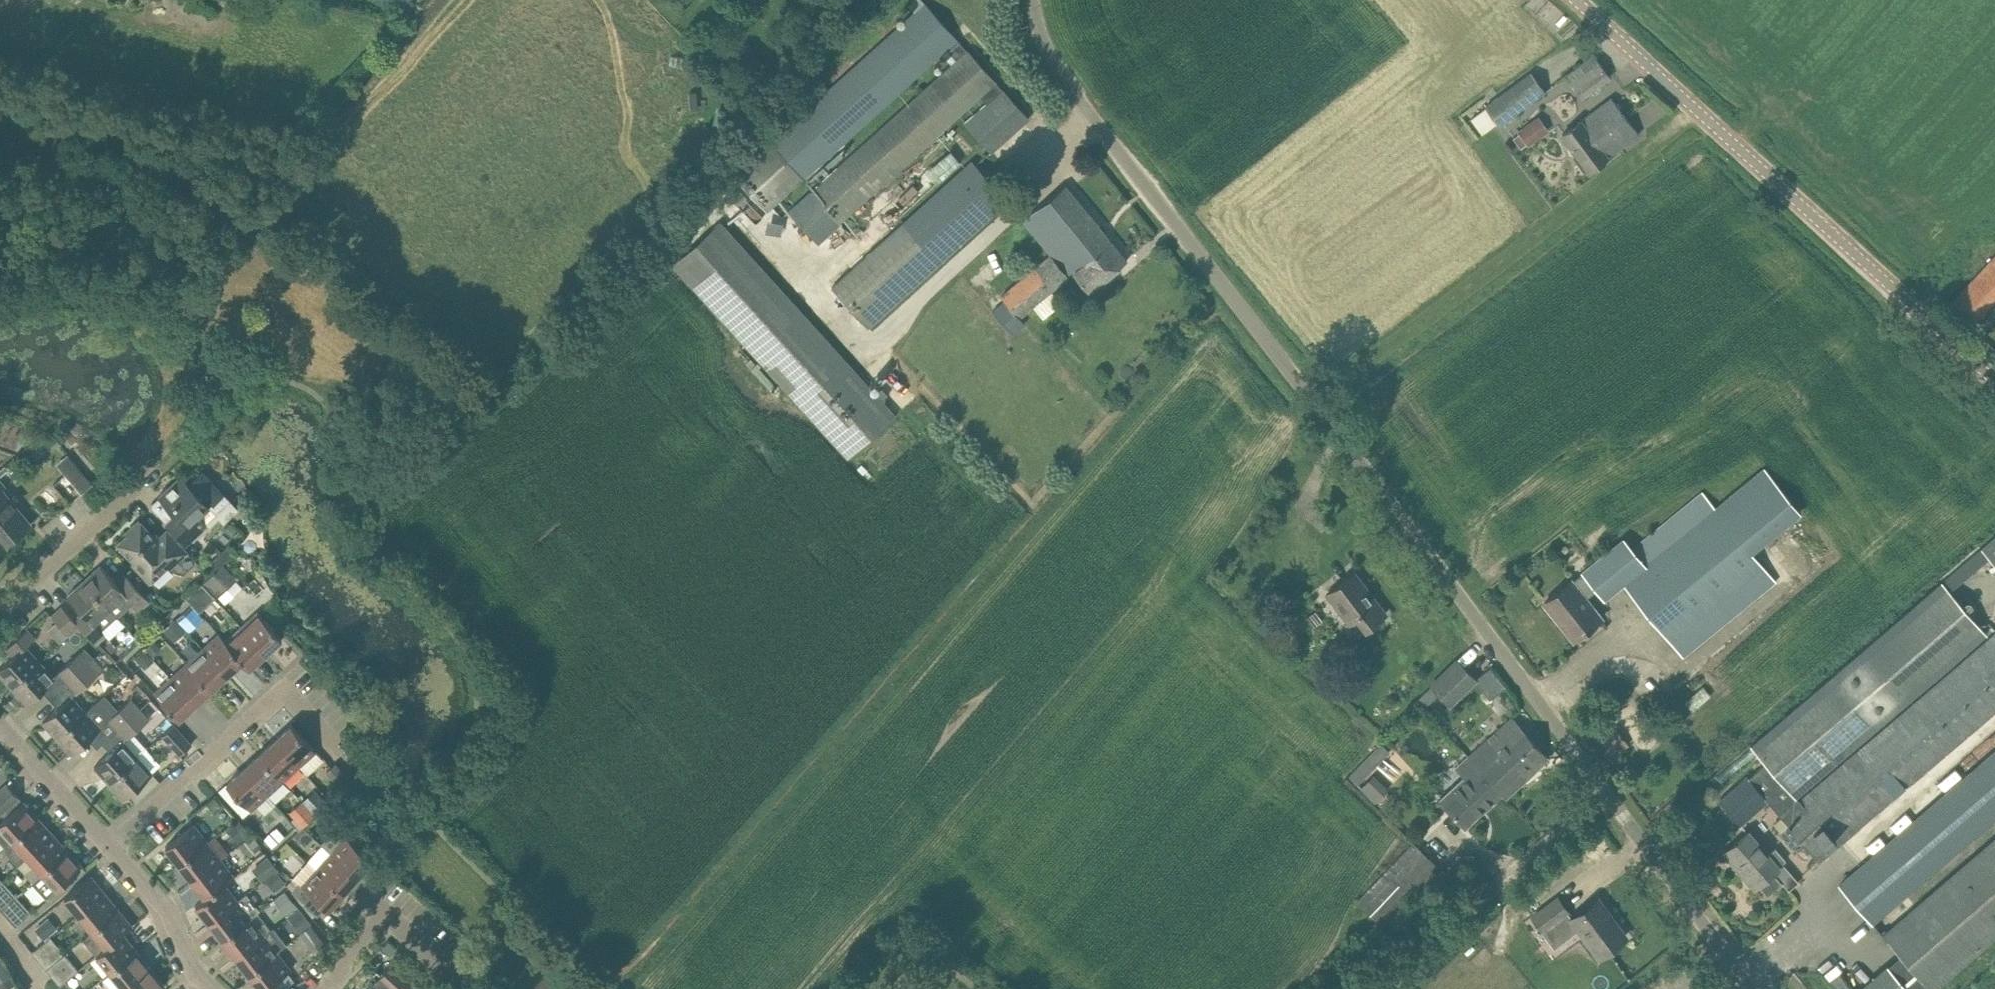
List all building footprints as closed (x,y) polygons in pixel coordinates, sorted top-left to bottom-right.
[(408,0),(387,0),(403,9),(408,0)] [(733,174),(768,212),(935,63),(936,61),(948,50),(956,60),(810,192),(840,224),(852,213),(875,193),(911,160),(980,97),(986,103),(964,122),(990,151),(1027,118),(922,0),(915,0),(909,5),(914,11),(905,20),(904,21),(903,22),(902,22),(733,174)] [(1584,98),(1594,90),(1610,78),(1593,55),(1567,75),(1584,98)] [(1486,107),(1486,108),(1471,119),(1482,134),(1498,123),(1499,125),(1544,91),(1531,73),(1486,107)] [(1479,107),(1489,99),(1481,90),(1471,97),(1479,107)] [(699,91),(690,91),(692,109),(700,108),(699,91)] [(1611,98),(1563,135),(1581,160),(1577,163),(1584,171),(1589,171),(1639,134),(1611,98)] [(1519,131),(1520,133),(1513,137),(1521,147),(1527,143),(1529,145),(1549,130),(1539,116),(1519,131)] [(841,158),(847,152),(844,149),(834,157),(826,165),(815,175),(818,178),(824,173),(825,175),(828,172),(827,170),(831,167),(841,158)] [(971,161),(903,224),(831,286),(866,327),(938,264),(1008,201),(971,161)] [(1065,184),(1050,197),(1021,220),(1050,254),(1030,272),(1001,297),(1005,302),(993,312),(1012,334),(1025,323),(1020,317),(1074,272),(1090,291),(1112,273),(1127,260),(1065,184)] [(719,221),(673,263),(849,458),(896,416),(881,400),(888,395),(882,388),(876,394),(719,221)] [(1987,306),(1994,297),(1994,257),(1966,288),(1953,303),(1974,321),(1987,306)] [(751,358),(746,362),(773,391),(778,387),(759,367),(761,365),(758,362),(756,363),(751,358)] [(81,493),(93,483),(68,454),(56,464),(81,493)] [(1751,553),(1800,512),(1764,468),(1714,509),(1700,492),(1631,549),(1623,539),(1571,581),(1560,590),(1545,602),(1575,640),(1590,627),(1601,618),(1585,598),(1616,574),(1683,656),(1774,582),(1751,553)] [(181,475),(159,496),(176,514),(167,523),(186,544),(207,525),(206,524),(217,513),(231,500),(224,493),(223,494),(203,472),(190,484),(181,475)] [(2,547),(30,524),(23,515),(19,518),(0,494),(0,544),(2,547)] [(133,563),(147,578),(150,582),(168,565),(170,567),(171,566),(176,571),(183,573),(190,567),(195,572),(201,566),(187,551),(168,530),(157,540),(139,520),(126,533),(128,535),(118,544),(135,561),(133,563)] [(1981,544),(1994,561),(1994,533),(1981,544)] [(218,598),(238,579),(224,564),(204,583),(218,598)] [(101,565),(85,580),(118,617),(133,602),(139,609),(149,600),(125,573),(116,582),(101,565)] [(1370,625),(1386,614),(1354,573),(1327,593),(1350,623),(1362,614),(1370,625)] [(85,580),(68,595),(83,612),(74,620),(80,626),(96,643),(106,634),(102,630),(117,617),(118,617),(85,580)] [(1800,802),(1797,798),(1987,634),(1941,580),(1750,744),(1766,763),(1748,778),(1747,776),(1719,800),(1740,824),(1768,801),(1819,861),(1994,711),(1994,635),(1800,802)] [(203,584),(202,585),(192,593),(187,598),(200,612),(215,597),(203,584)] [(62,606),(52,616),(69,635),(80,626),(74,620),(62,606)] [(1316,611),(1307,617),(1314,627),(1323,620),(1316,611)] [(242,627),(266,653),(282,638),(258,612),(242,627)] [(176,619),(164,630),(175,642),(187,631),(176,619)] [(218,634),(243,661),(250,668),(266,653),(242,627),(226,641),(219,633),(218,634)] [(17,638),(7,648),(14,656),(0,668),(0,675),(12,688),(40,662),(26,646),(35,638),(27,629),(17,638)] [(203,649),(227,675),(243,661),(218,634),(203,649)] [(155,641),(146,649),(153,657),(162,648),(155,641)] [(67,683),(94,658),(85,648),(58,673),(67,683)] [(144,649),(135,657),(144,668),(154,660),(144,649)] [(187,663),(211,690),(227,675),(203,649),(187,663)] [(76,694),(104,668),(94,658),(67,683),(76,694)] [(1476,679),(1457,660),(1432,686),(1417,700),(1424,707),(1439,693),(1450,704),(1476,679)] [(23,699),(27,704),(55,678),(40,662),(12,688),(6,693),(17,704),(23,699)] [(195,705),(211,690),(187,663),(171,678),(195,705)] [(1490,697),(1506,687),(1492,666),(1477,677),(1490,697)] [(179,719),(195,705),(171,678),(155,693),(179,719)] [(71,695),(58,708),(43,721),(58,738),(86,712),(71,695)] [(86,712),(58,738),(73,754),(87,741),(101,728),(110,720),(109,719),(120,710),(105,695),(86,712)] [(120,710),(109,719),(110,720),(118,729),(141,708),(132,699),(120,710)] [(141,708),(118,729),(128,739),(134,734),(150,718),(145,713),(141,708)] [(1497,730),(1468,756),(1505,796),(1532,771),(1547,757),(1512,717),(1497,730)] [(163,735),(180,755),(192,744),(174,724),(163,735)] [(292,724),(275,739),(300,766),(316,751),(292,724)] [(275,739),(259,754),(283,780),(300,766),(275,739)] [(123,740),(94,766),(109,783),(138,757),(124,742),(123,740)] [(1839,885),(1872,923),(1994,816),(1994,750),(1839,885)] [(243,769),(267,795),(283,780),(259,754),(243,769)] [(1466,775),(1440,800),(1465,827),(1501,794),(1505,797),(1505,796),(1468,756),(1458,766),(1466,775)] [(153,773),(138,757),(109,783),(124,799),(153,773)] [(325,770),(344,791),(353,783),(334,762),(325,770)] [(267,795),(243,769),(227,783),(251,810),(267,795)] [(1375,803),(1388,790),(1373,775),(1360,788),(1375,803)] [(5,810),(19,797),(7,783),(0,790),(0,814),(5,810)] [(302,800),(316,815),(328,804),(314,789),(302,800)] [(215,797),(207,803),(213,811),(221,804),(215,797)] [(6,847),(9,845),(8,844),(38,817),(23,801),(0,822),(0,841),(6,847)] [(289,812),(303,827),(315,815),(302,801),(289,812)] [(6,847),(4,849),(19,865),(28,856),(53,833),(47,827),(45,829),(43,827),(43,823),(38,817),(8,844),(9,845),(6,847)] [(341,820),(335,826),(346,836),(359,848),(365,842),(341,820)] [(239,822),(228,831),(239,845),(244,842),(250,836),(239,822)] [(179,863),(207,841),(194,824),(166,846),(179,863)] [(272,848),(285,836),(281,831),(276,827),(270,833),(263,839),(272,848)] [(306,846),(314,837),(303,827),(294,835),(306,846)] [(1748,832),(1725,852),(1738,868),(1741,865),(1746,870),(1745,871),(1757,885),(1759,883),(1768,894),(1782,882),(1773,871),(1783,862),(1786,860),(1775,848),(1767,855),(1748,832)] [(19,865),(18,865),(25,873),(32,881),(33,882),(43,873),(68,850),(63,844),(59,844),(56,842),(59,840),(53,833),(28,856),(19,865)] [(250,836),(244,842),(253,853),(262,846),(252,835),(250,836)] [(331,853),(358,877),(373,860),(359,848),(346,836),(331,853)] [(1883,935),(1930,988),(1934,988),(1994,936),(1994,838),(1883,935)] [(192,880),(221,858),(207,841),(179,863),(192,880)] [(1438,866),(1413,843),(1358,901),(1383,925),(1438,866)] [(72,855),(68,850),(33,882),(47,899),(82,866),(76,859),(74,861),(72,859),(72,855)] [(343,893),(358,877),(331,853),(317,869),(343,893)] [(221,858),(192,880),(205,897),(234,875),(221,858)] [(267,874),(275,868),(269,859),(260,864),(267,874)] [(265,878),(275,890),(286,881),(277,869),(265,878)] [(324,905),(329,909),(343,893),(317,869),(302,885),(299,883),(292,890),(305,902),(304,904),(316,914),(324,905)] [(65,897),(79,914),(105,892),(91,875),(65,897)] [(234,876),(234,875),(205,897),(196,905),(209,922),(238,900),(225,884),(234,876)] [(1,910),(16,896),(2,880),(0,882),(0,909),(1,910)] [(79,914),(93,931),(119,909),(105,892),(79,914)] [(285,892),(274,900),(287,916),(299,907),(285,892)] [(31,913),(16,896),(1,910),(16,927),(31,913)] [(1544,931),(1568,913),(1557,898),(1533,916),(1544,931)] [(223,939),(251,917),(238,900),(209,922),(223,939)] [(1598,900),(1582,912),(1572,919),(1599,955),(1609,948),(1625,936),(1624,935),(1622,937),(1607,916),(1609,915),(1598,900)] [(85,939),(97,954),(97,955),(124,934),(133,926),(119,909),(93,931),(93,932),(85,939)] [(289,920),(300,934),(311,926),(311,925),(312,925),(301,910),(289,920)] [(223,939),(219,942),(225,951),(232,952),(236,957),(264,935),(251,917),(223,939)] [(47,919),(36,929),(44,939),(55,930),(47,919)] [(315,953),(318,951),(326,945),(311,926),(300,934),(315,953)] [(124,934),(97,955),(111,972),(137,951),(124,934)] [(264,935),(236,957),(249,974),(278,952),(287,945),(281,937),(271,944),(264,935)] [(47,969),(65,954),(57,944),(39,959),(47,969)] [(103,978),(112,988),(124,988),(125,988),(151,967),(137,951),(111,972),(103,978)] [(279,954),(278,952),(249,974),(261,988),(265,988),(291,969),(279,954)] [(47,969),(60,986),(79,970),(65,954),(47,969)] [(404,958),(399,954),(392,961),(397,966),(404,958)] [(0,959),(0,984),(13,977),(2,958),(0,959)] [(409,963),(404,958),(397,966),(403,971),(409,963)] [(392,961),(377,978),(390,988),(415,988),(419,985),(413,980),(408,976),(403,971),(397,966),(392,961)] [(415,968),(409,963),(403,971),(408,976),(415,968)] [(1888,965),(1860,988),(1909,988),(1888,965)] [(165,984),(151,967),(125,988),(159,988),(165,984)] [(420,973),(415,968),(408,976),(413,980),(420,973)] [(425,978),(420,973),(413,980),(419,985),(425,978)] [(1832,981),(1838,988),(1852,988),(1841,974),(1832,981)] [(367,988),(390,988),(377,978),(367,988)]
